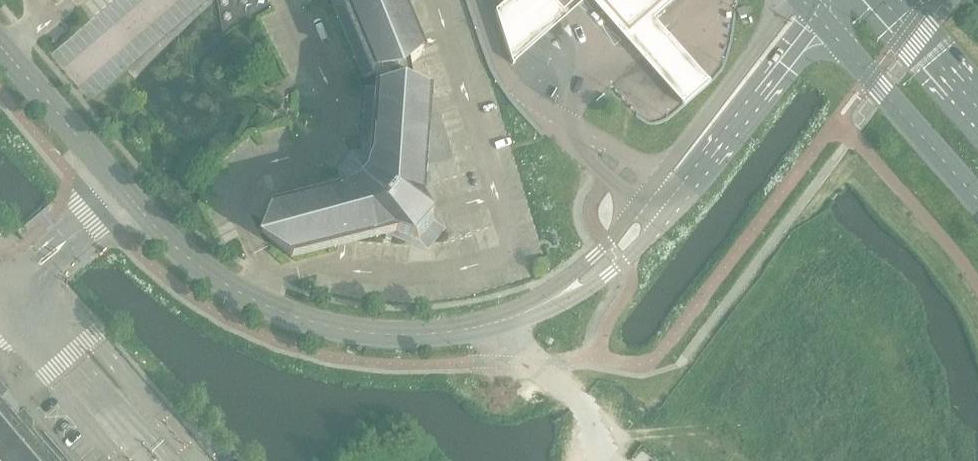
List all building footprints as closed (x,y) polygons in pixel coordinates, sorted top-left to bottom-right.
[(364,80),(374,75),(401,73),(421,55),(422,55),(399,0),(330,0),(364,80)] [(495,11),(513,65),(515,63),(514,59),(542,34),(561,18),(545,0),(514,0),(513,0),(499,13),(498,9),(495,11)] [(499,13),(514,0),(508,0),(498,9),(499,13)] [(561,18),(514,59),(515,63),(588,0),(579,0),(566,12),(555,0),(545,0),(561,18)] [(622,36),(625,34),(595,0),(591,0),(622,36)] [(676,0),(595,0),(625,34),(648,13),(653,20),(676,0)] [(746,15),(744,8),(737,10),(739,18),(746,15)] [(676,44),(653,20),(648,13),(625,34),(622,36),(650,67),(685,108),(710,83),(676,44)] [(291,257),(291,258),(386,235),(427,251),(445,230),(422,192),(429,95),(428,94),(403,84),(377,90),(365,90),(360,162),(360,163),(357,168),(356,167),(354,167),(351,168),(350,170),(349,172),(351,175),(347,179),(346,179),(338,181),(276,196),(276,197),(262,233),(291,257)]
